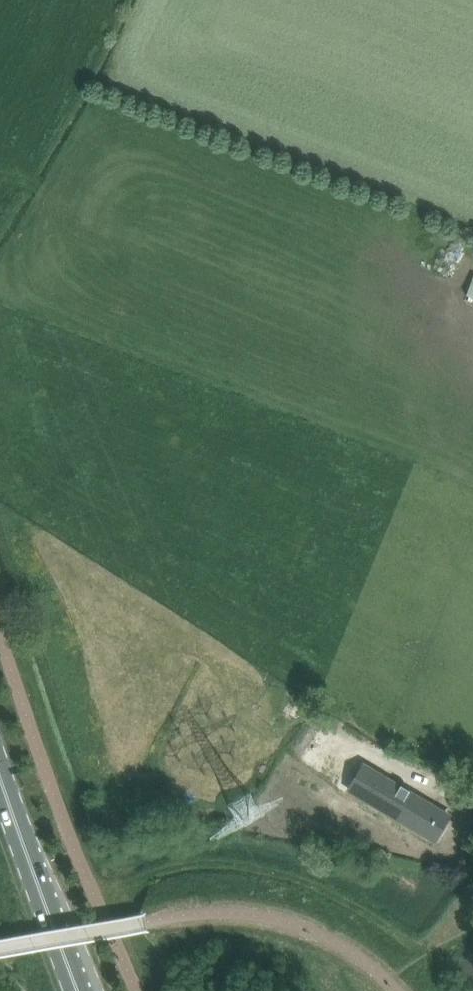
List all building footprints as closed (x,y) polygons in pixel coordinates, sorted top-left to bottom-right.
[(363,764),(349,788),(426,834),(433,823),(435,820),(440,810),(409,792),(410,790),(401,784),(400,786),(363,764)]
